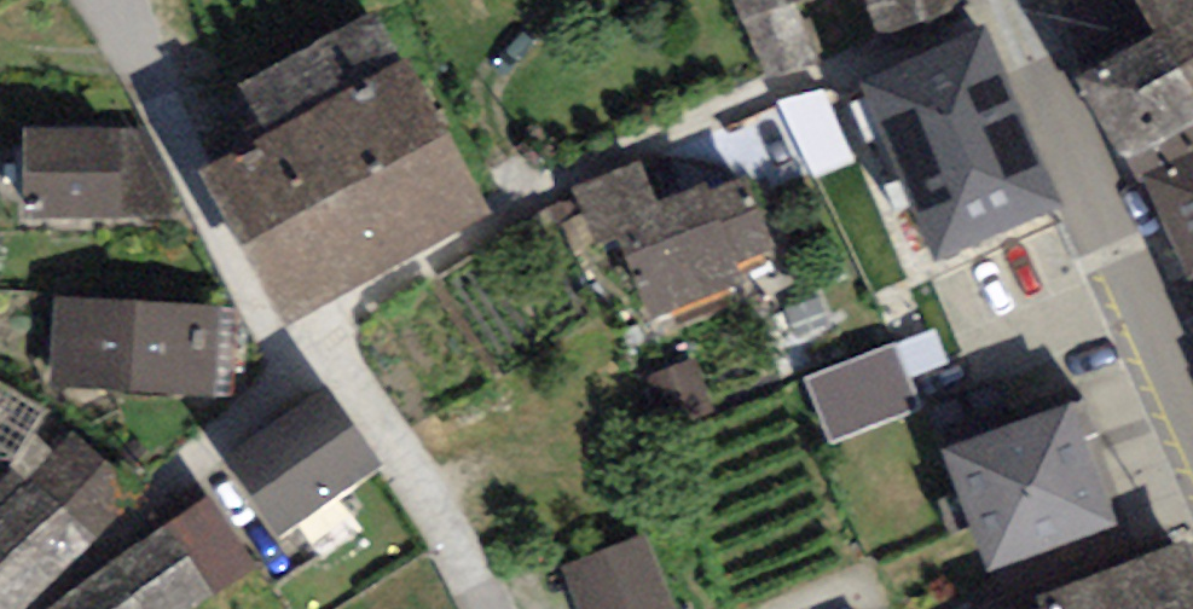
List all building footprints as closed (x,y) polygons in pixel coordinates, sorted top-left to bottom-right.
[(761,94),(819,69),(799,15),(839,0),(723,0),(761,94)] [(877,48),(949,23),(941,0),(858,0),(877,48)] [(1159,49),(1079,90),(1186,297),(1192,293),(1192,0),(1134,0),(1159,49)] [(1078,222),(990,28),(826,102),(857,168),(876,160),(914,242),(939,230),(960,276),(1078,222)] [(482,211),(402,66),(209,173),(289,318),(482,211)] [(114,139),(19,139),(19,226),(113,226),(114,139)] [(646,180),(576,213),(638,344),(745,294),(738,279),(773,262),(753,220),(746,223),(732,193),(715,201),(706,193),(663,213),(646,180)] [(223,316),(53,306),(48,392),(218,403),(223,316)] [(897,347),(807,384),(833,447),(923,410),(897,347)] [(379,478),(323,401),(222,474),(278,551),(379,478)] [(1108,540),(1064,424),(940,470),(984,587),(1108,540)] [(66,442),(26,492),(0,511),(0,608),(32,608),(98,547),(136,498),(66,442)] [(215,603),(170,536),(66,608),(206,608),(215,603)] [(568,567),(582,608),(669,608),(646,541),(568,567)] [(1183,549),(1043,601),(1046,608),(1192,608),(1192,576),(1183,549)]
